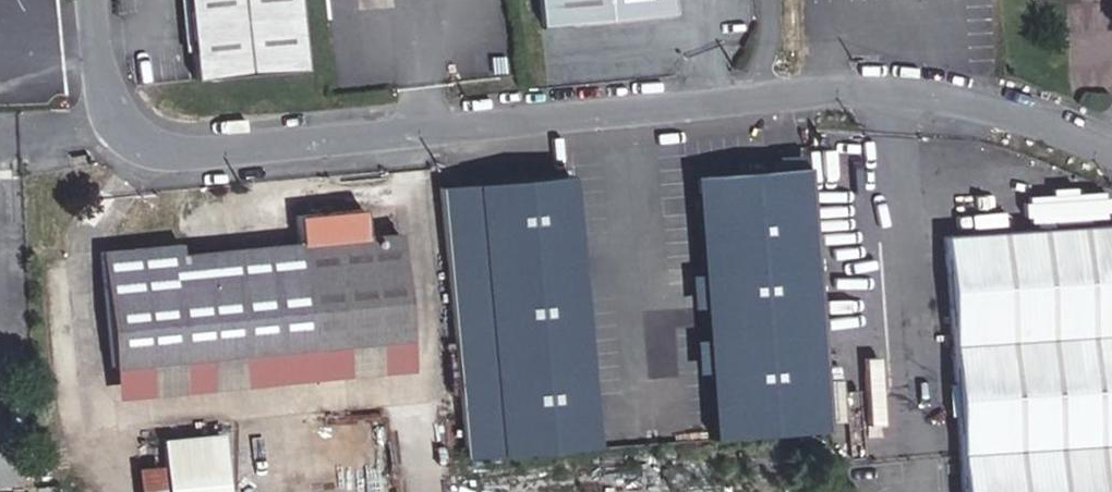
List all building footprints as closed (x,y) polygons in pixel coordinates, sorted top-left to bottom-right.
[(197,80),(310,67),(304,0),(190,0),(197,80)] [(547,25),(680,14),(678,0),(545,0),(547,25)] [(815,167),(696,173),(714,437),(830,430),(815,167)] [(577,175),(446,187),(471,457),(603,449),(577,175)] [(186,242),(110,249),(122,400),(416,373),(400,233),(371,236),(366,209),(307,213),(308,241),(189,253),(186,242)] [(929,244),(947,491),(1111,491),(1111,231),(929,244)] [(142,491),(232,491),(228,432),(164,436),(165,464),(141,465),(142,491)] [(238,468),(260,467),(260,458),(237,460),(238,468)]
